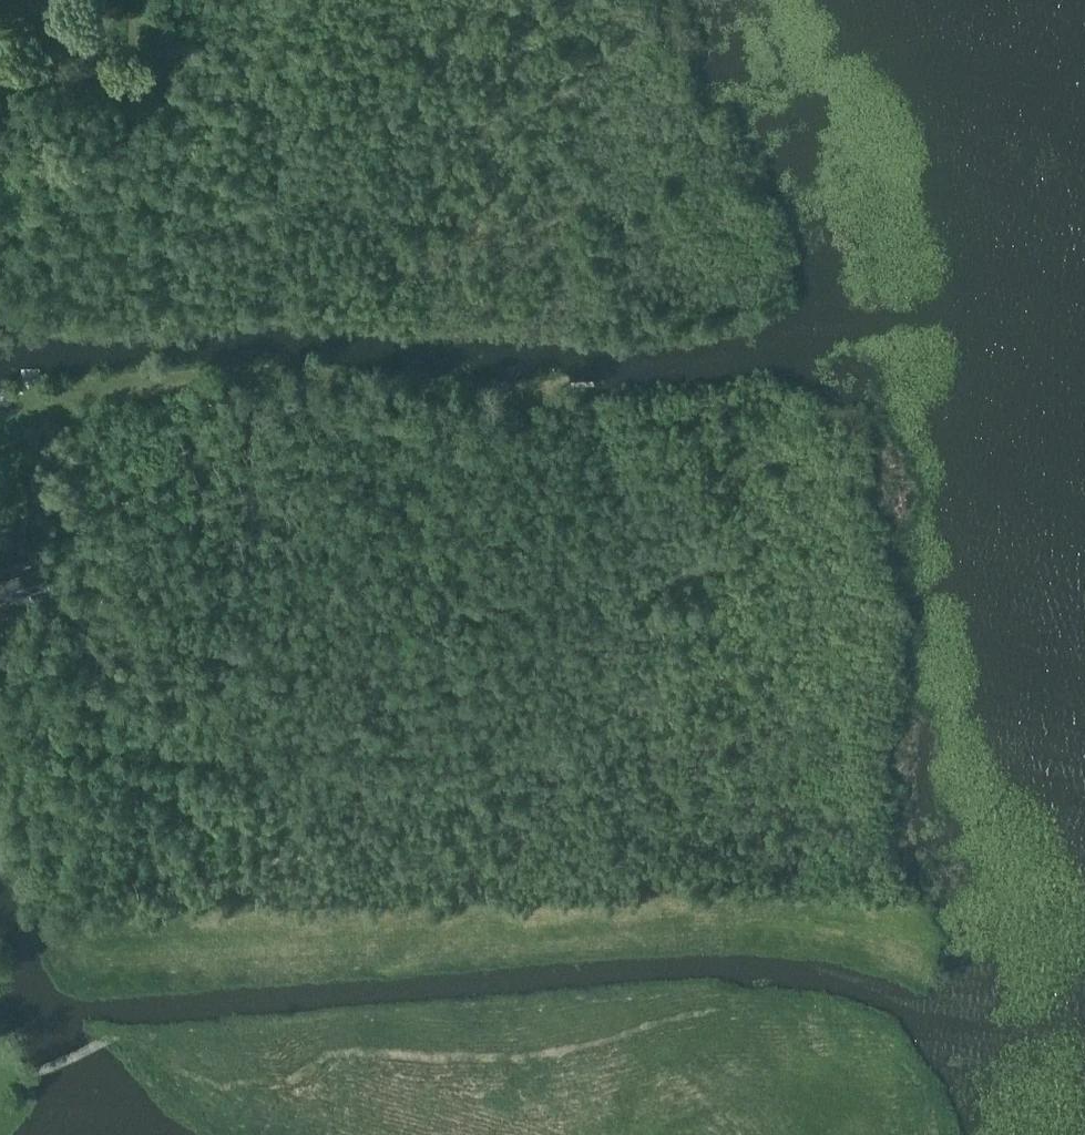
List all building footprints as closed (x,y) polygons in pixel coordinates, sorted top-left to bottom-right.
[(2,600),(15,596),(18,603),(32,599),(30,591),(49,585),(43,566),(0,579),(0,600),(2,600)]
